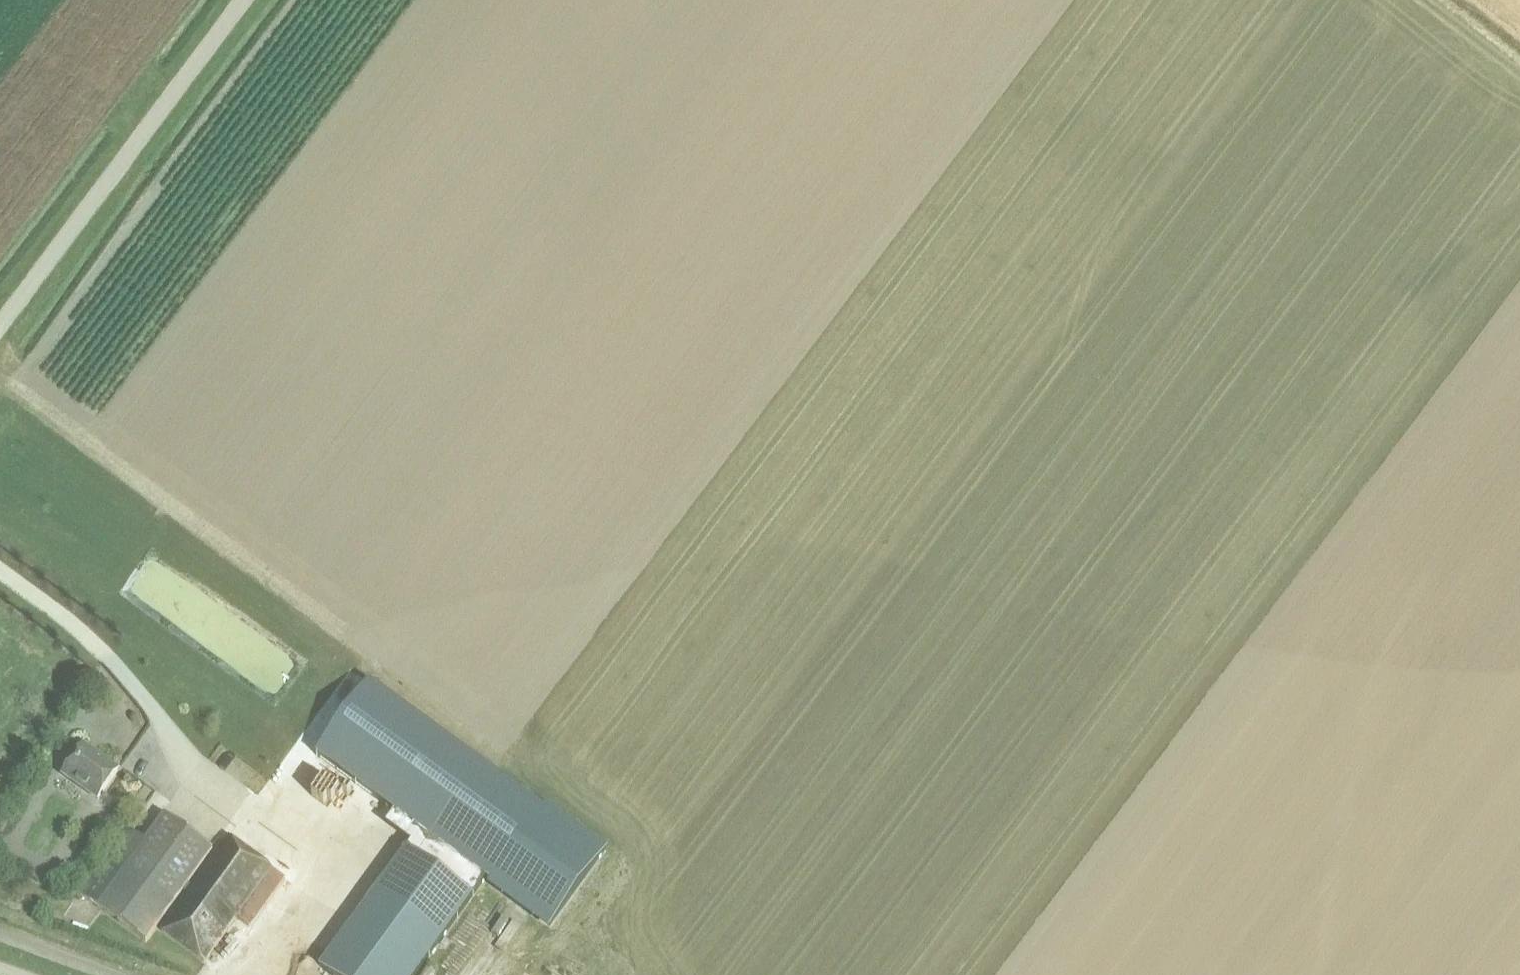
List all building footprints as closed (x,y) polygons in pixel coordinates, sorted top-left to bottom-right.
[(317,756),(329,765),(382,804),(420,831),(415,839),(320,968),(321,968),(330,974),(416,974),(455,922),(482,885),(486,879),(491,883),(532,913),(550,926),(551,926),(552,925),(575,893),(603,854),(604,854),(370,683),(370,684),(317,756)] [(98,799),(118,771),(83,746),(63,775),(98,799)] [(255,768),(267,780),(287,760),(276,748),(255,768)] [(127,830),(80,894),(98,908),(146,943),(181,895),(185,898),(161,931),(204,962),(237,918),(249,927),(285,878),(273,869),(230,837),(193,887),(189,884),(213,850),(165,816),(145,843),(127,830)] [(296,883),(282,913),(294,919),(308,888),(296,883)]
